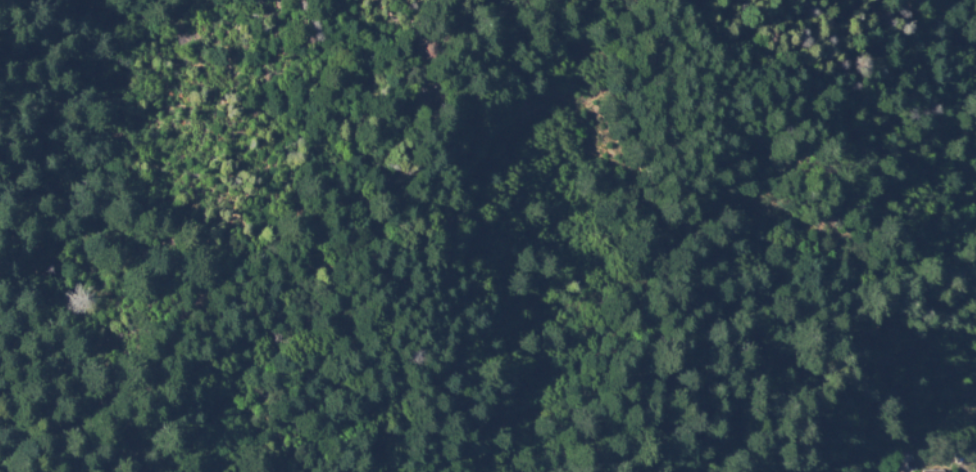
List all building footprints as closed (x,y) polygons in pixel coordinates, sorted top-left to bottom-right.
[(916,454),(918,471),(906,471),(904,455),(916,454)]
